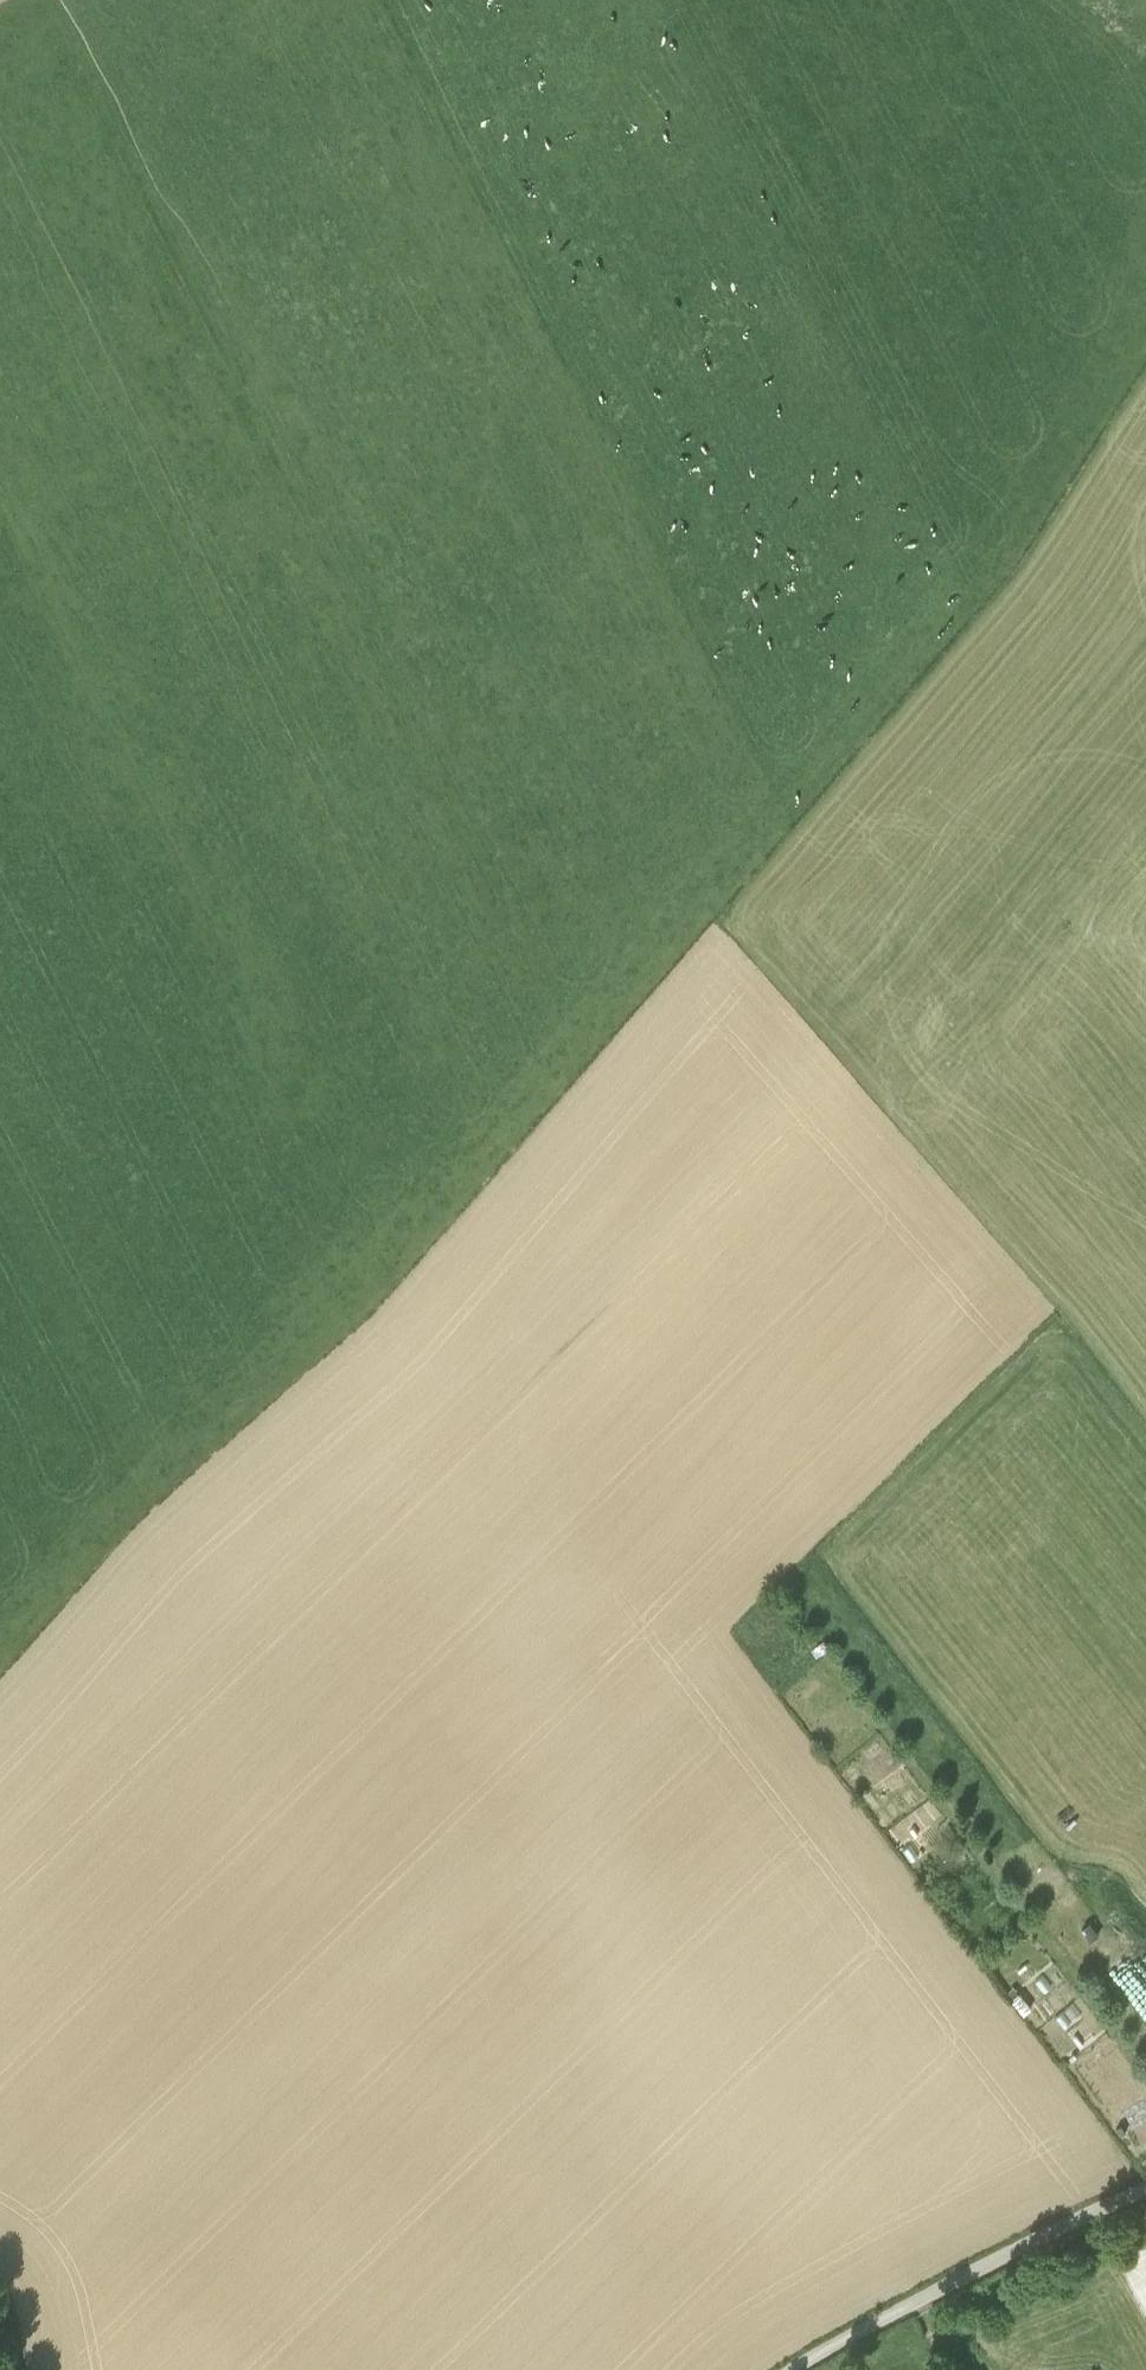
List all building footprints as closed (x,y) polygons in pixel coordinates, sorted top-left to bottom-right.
[(1014,1999),(1024,2012),(1032,2006),(1022,1992),(1014,1999)]
